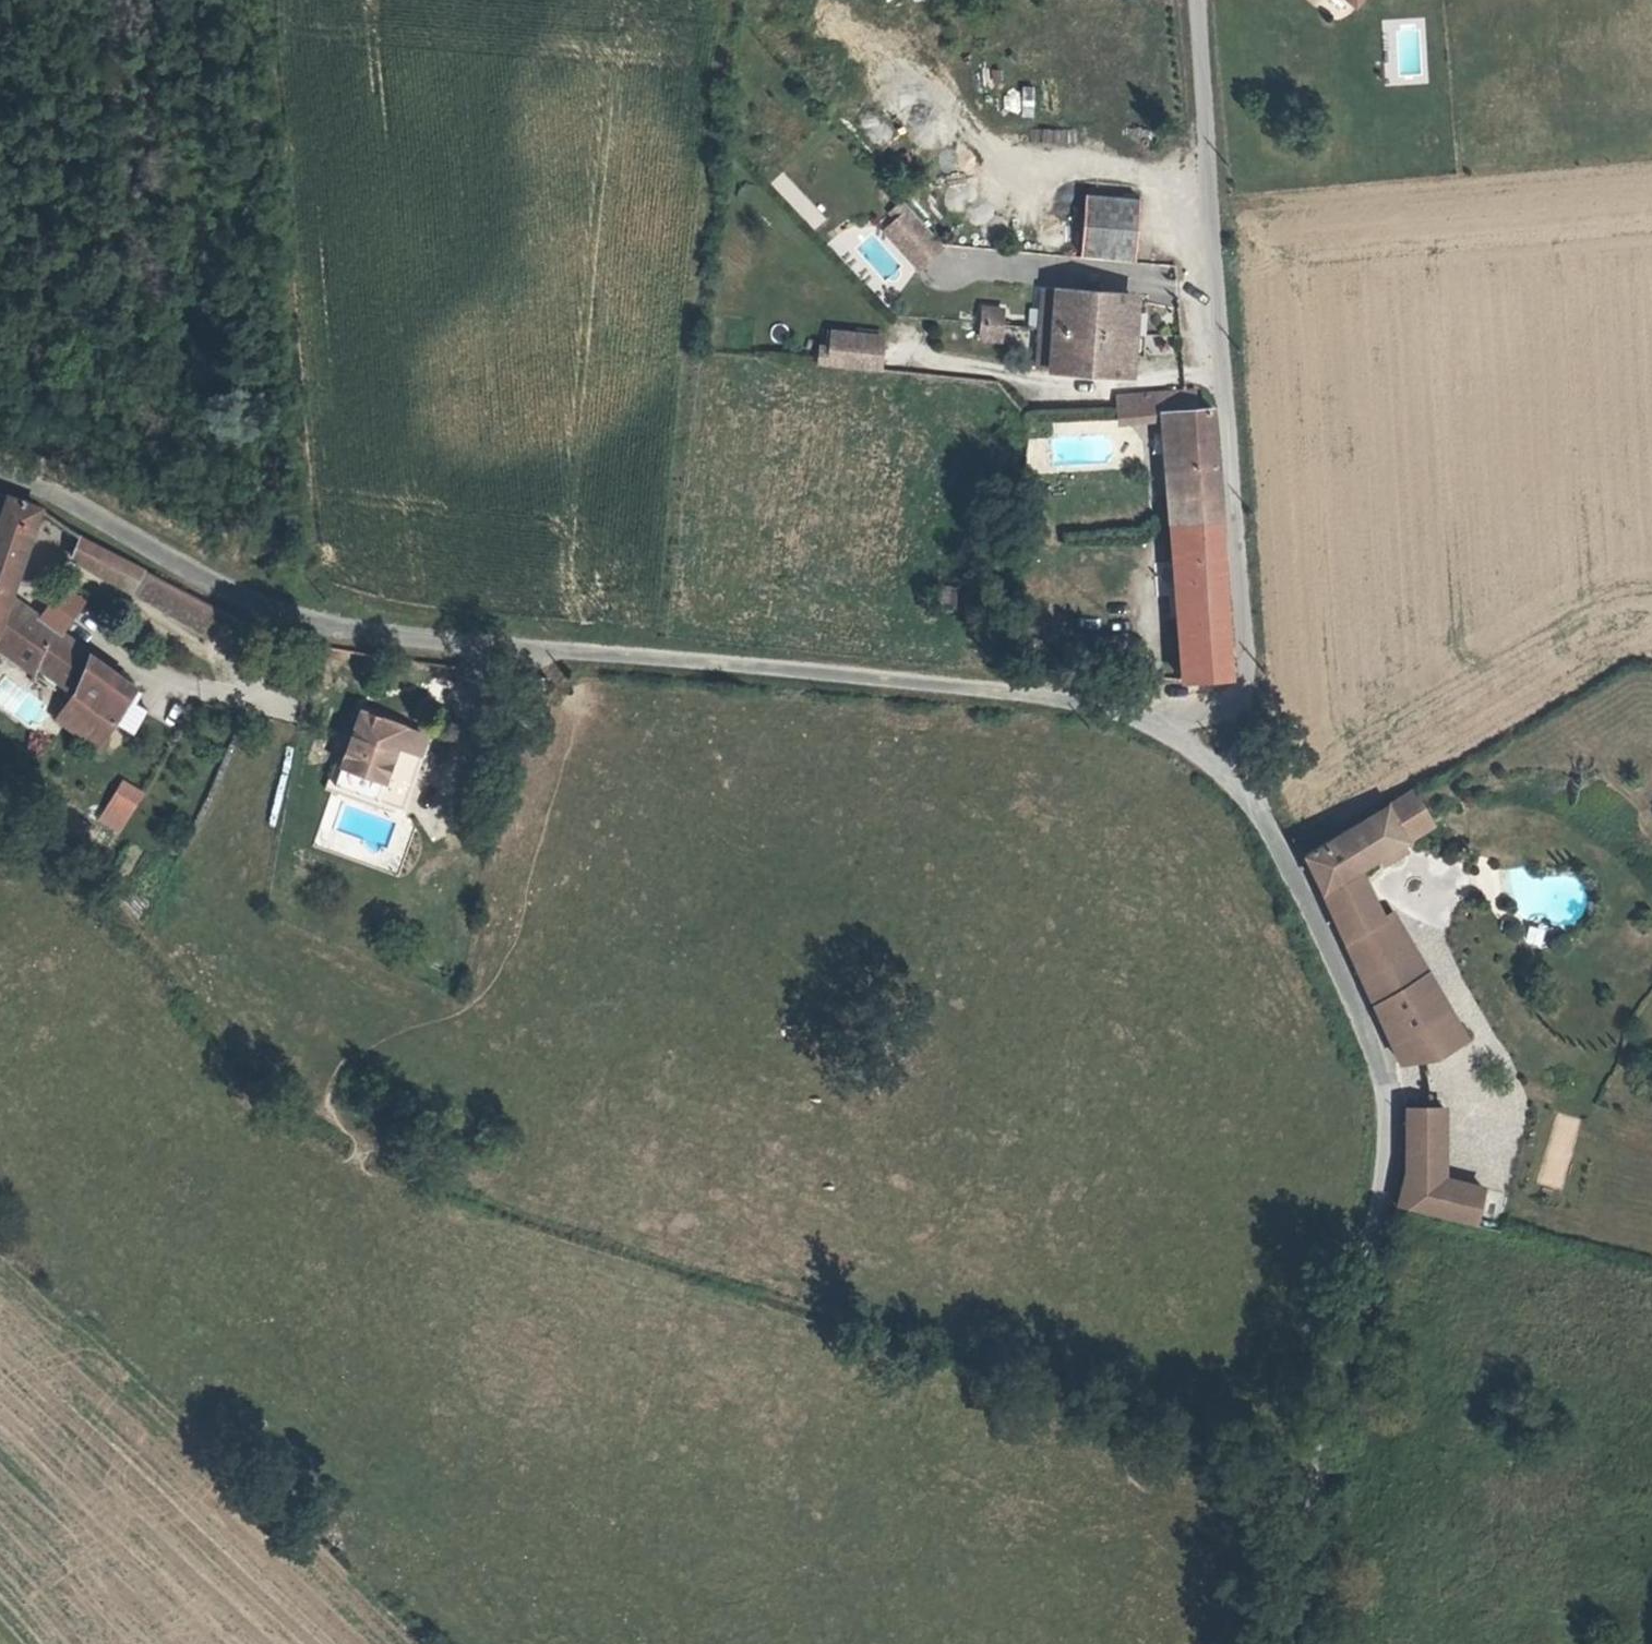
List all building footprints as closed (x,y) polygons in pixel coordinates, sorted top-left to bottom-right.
[(1352,8),(1359,0),(1343,0),(1352,8)] [(785,174),(773,185),(816,228),(828,217),(785,174)] [(1138,198),(1080,191),(1073,253),(1131,260),(1138,198)] [(908,205),(903,200),(890,210),(895,216),(908,205)] [(942,245),(908,205),(895,216),(883,226),(919,266),(942,245)] [(1055,285),(1042,284),(1034,365),(1047,367),(1055,285)] [(1128,292),(1055,285),(1047,367),(1121,374),(1128,292)] [(981,307),(980,322),(1001,324),(1002,309),(981,307)] [(1001,324),(980,322),(978,336),(999,337),(1001,324)] [(821,344),(819,362),(880,369),(885,334),(832,328),(831,345),(821,344)] [(1163,522),(1171,634),(1225,633),(1209,408),(1190,408),(1189,389),(1115,395),(1116,416),(1169,413),(1177,521),(1163,522)] [(14,585),(35,511),(1,501),(0,506),(0,589),(12,592),(14,585)] [(144,575),(104,553),(87,585),(128,606),(144,575)] [(174,590),(144,575),(128,606),(157,621),(174,590)] [(8,607),(12,592),(0,589),(0,649),(30,673),(74,710),(85,670),(8,607)] [(221,614),(174,590),(157,621),(203,644),(221,614)] [(1225,633),(1171,634),(1174,681),(1200,680),(1229,680),(1225,633)] [(21,683),(30,673),(0,649),(0,665),(21,683)] [(108,689),(85,670),(74,710),(96,728),(108,689)] [(550,679),(538,678),(537,690),(549,691),(550,679)] [(96,728),(114,742),(124,712),(126,703),(108,689),(96,728)] [(96,728),(74,710),(59,737),(95,766),(114,742),(96,728)] [(124,712),(114,742),(133,750),(143,720),(124,712)] [(431,744),(367,715),(344,768),(335,787),(377,805),(404,817),(424,769),(421,767),(423,762),(431,744)] [(344,768),(338,766),(327,790),(379,813),(381,807),(335,787),(344,768)] [(118,834),(145,793),(122,778),(95,820),(118,834)] [(1419,830),(1404,791),(1299,852),(1386,1068),(1420,1062),(1444,1046),(1397,954),(1376,965),(1356,927),(1368,920),(1344,872),(1419,830)] [(1436,1107),(1399,1108),(1404,1145),(1392,1206),(1469,1223),(1477,1184),(1439,1177),(1436,1107)] [(1552,1113),(1539,1185),(1565,1189),(1578,1117),(1552,1113)]
